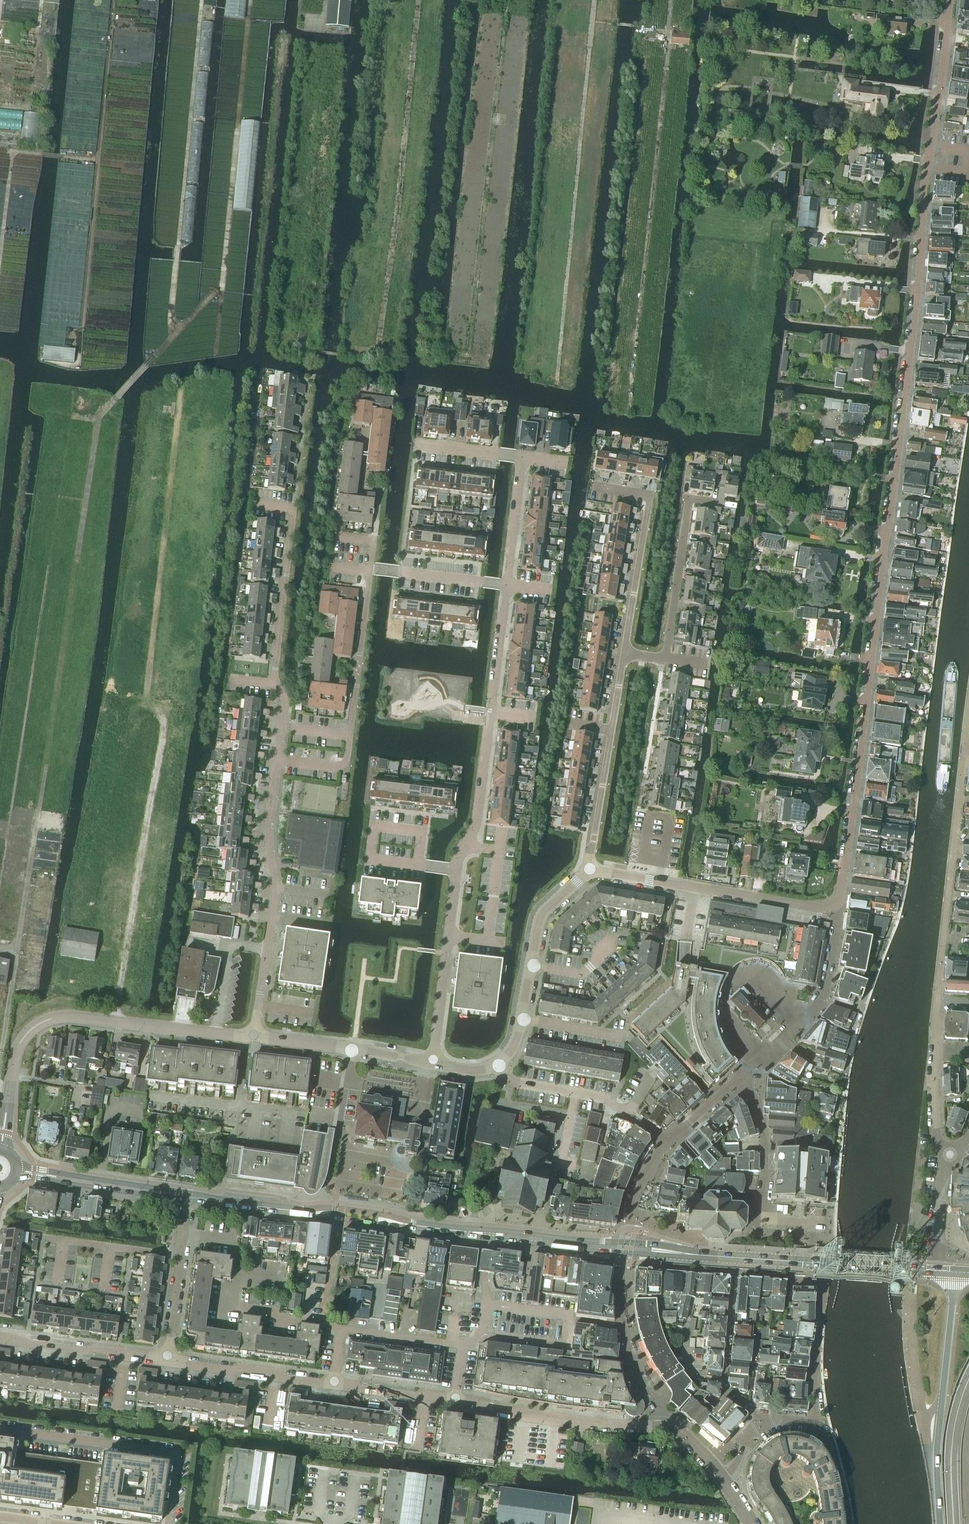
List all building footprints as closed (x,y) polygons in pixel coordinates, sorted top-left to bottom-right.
[(248,0),(228,0),(226,18),(246,19),(248,0)] [(330,0),(329,0),(326,26),(348,28),(351,2),(330,0)] [(958,15),(968,16),(968,6),(960,4),(958,15)] [(956,35),(968,37),(968,17),(958,15),(957,26),(957,29),(956,35)] [(907,22),(894,20),(894,18),(877,16),(876,26),(886,27),(886,34),(886,36),(893,37),(894,35),(905,36),(905,35),(906,35),(907,33),(908,30),(907,29),(906,28),(907,22)] [(673,30),(671,45),(689,46),(690,31),(673,30)] [(952,69),(968,72),(968,53),(955,51),(952,69)] [(950,83),(968,86),(968,72),(952,70),(950,83)] [(871,105),(871,107),(870,120),(882,122),(884,108),(887,108),(889,94),(876,92),(877,89),(873,89),(873,90),(864,89),(864,91),(856,90),(857,82),(843,81),(841,101),(852,102),(853,102),(858,103),(858,104),(871,105)] [(947,99),(957,100),(956,108),(964,110),(965,110),(966,102),(967,93),(968,94),(968,93),(968,86),(950,84),(949,87),(949,90),(947,99)] [(950,108),(949,115),(963,118),(964,110),(956,108),(950,108)] [(834,155),(845,156),(846,148),(835,147),(834,155)] [(879,162),(880,158),(871,157),(870,161),(857,159),(856,168),(850,167),(848,181),(863,183),(863,179),(874,181),(873,184),(880,185),(881,182),(882,182),(882,181),(883,181),(884,179),(885,176),(884,175),(882,174),(884,163),(879,162)] [(847,180),(849,168),(843,167),(841,179),(847,180)] [(934,184),(932,202),(942,202),(942,210),(956,211),(957,204),(954,204),(956,187),(934,184)] [(801,199),(798,228),(814,230),(818,200),(801,199)] [(878,206),(863,205),(860,231),(875,233),(878,206)] [(931,218),(930,230),(962,231),(962,226),(953,226),(953,219),(951,219),(952,215),(953,215),(953,211),(941,210),(941,218),(931,218)] [(930,230),(929,240),(931,240),(949,240),(949,236),(962,237),(962,231),(930,230)] [(800,246),(816,248),(817,236),(802,235),(800,246)] [(840,238),(839,245),(852,247),(853,240),(840,238)] [(879,242),(857,239),(857,240),(858,240),(857,256),(868,258),(874,259),(874,257),(883,258),(884,246),(885,246),(885,245),(877,244),(878,242),(879,242)] [(929,240),(928,255),(953,257),(953,256),(954,241),(949,240),(931,240),(929,240)] [(928,257),(927,269),(946,270),(946,268),(946,258),(928,257)] [(926,282),(945,283),(946,273),(968,273),(968,268),(949,268),(946,268),(946,270),(927,269),(926,282)] [(794,271),(793,282),(810,283),(811,273),(794,271)] [(926,286),(925,296),(943,298),(944,287),(926,286)] [(867,316),(869,318),(875,319),(877,317),(877,313),(878,313),(879,304),(880,300),(879,299),(880,292),(859,289),(857,303),(860,304),(859,311),(868,312),(867,316)] [(924,308),(923,321),(946,323),(949,323),(950,313),(949,313),(950,301),(966,302),(967,295),(944,294),(944,301),(936,300),(935,308),(924,308)] [(923,322),(921,334),(931,335),(945,336),(946,323),(923,321),(923,322)] [(921,334),(918,361),(933,363),(933,362),(937,362),(938,348),(936,348),(937,339),(931,339),(931,335),(921,334)] [(837,358),(839,338),(824,335),(821,356),(837,358)] [(944,340),(944,351),(964,352),(965,343),(954,342),(954,340),(944,340)] [(75,350),(44,347),(43,361),(74,363),(75,350)] [(964,352),(944,351),(938,350),(937,361),(947,362),(949,364),(953,364),(954,363),(961,363),(962,352),(964,353),(964,352)] [(855,352),(852,380),(861,381),(870,382),(873,354),(855,352)] [(919,367),(918,374),(944,375),(949,376),(957,376),(957,368),(939,367),(939,368),(919,366),(919,367)] [(275,376),(274,387),(302,390),(303,385),(297,385),(297,378),(283,377),(284,374),(275,373),(275,376)] [(915,385),(914,385),(915,385),(915,386),(921,386),(942,388),(944,375),(918,374),(916,373),(915,382),(915,383),(915,385)] [(274,387),(273,398),(295,400),(296,394),(302,395),(302,390),(274,387)] [(913,400),(911,411),(936,414),(936,415),(950,417),(951,412),(948,412),(948,410),(940,409),(939,411),(936,411),(937,403),(942,404),(944,392),(932,390),(931,402),(913,400)] [(357,395),(355,408),(364,410),(366,396),(357,395)] [(366,396),(364,410),(374,411),(375,398),(366,396)] [(273,398),(272,409),(300,412),(300,407),(294,406),(295,400),(273,398)] [(375,398),(374,411),(383,412),(385,399),(375,398)] [(385,399),(383,412),(392,413),(394,400),(385,399)] [(840,404),(832,403),(831,411),(840,412),(840,404)] [(852,435),(861,436),(862,430),(863,430),(864,418),(865,418),(868,417),(868,412),(866,410),(843,407),(840,427),(853,429),(852,435)] [(375,421),(369,465),(368,471),(384,473),(392,413),(383,412),(374,411),(364,410),(355,408),(353,424),(369,426),(370,420),(375,421)] [(277,409),(276,420),(292,422),(293,416),(299,416),(300,412),(272,409),(277,409)] [(427,409),(424,435),(429,435),(429,437),(436,438),(439,410),(427,409)] [(439,410),(436,438),(437,438),(437,436),(449,438),(452,412),(439,410)] [(911,411),(909,427),(927,430),(929,414),(911,411)] [(469,414),(466,440),(471,441),(471,442),(478,443),(482,416),(469,414)] [(482,416),(478,443),(479,443),(479,442),(491,443),(493,422),(482,420),(482,416)] [(292,428),(292,422),(276,420),(275,430),(298,433),(298,428),(292,428)] [(520,445),(520,446),(521,446),(521,445),(534,447),(536,433),(542,434),(544,421),(537,420),(536,427),(523,425),(522,425),(522,426),(520,445)] [(547,422),(546,433),(552,433),(552,436),(551,442),(550,449),(564,450),(565,444),(565,443),(571,444),(570,445),(571,445),(573,430),(567,429),(567,428),(554,427),(554,422),(547,422)] [(923,439),(945,442),(947,442),(949,441),(950,436),(948,434),(946,434),(947,433),(924,430),(923,439)] [(274,436),(273,446),(290,448),(290,442),(297,443),(297,438),(274,436)] [(908,442),(906,451),(934,455),(934,449),(926,448),(926,444),(908,442)] [(344,444),(338,498),(354,500),(360,446),(344,444)] [(833,454),(832,461),(850,463),(852,448),(825,444),(824,453),(833,454)] [(273,446),(272,457),(295,460),(295,455),(289,454),(290,448),(273,446)] [(600,478),(604,479),(608,455),(597,453),(595,470),(599,471),(600,474),(600,478)] [(618,457),(615,473),(619,474),(620,477),(620,481),(624,482),(628,458),(629,455),(619,454),(618,457)] [(905,471),(903,487),(902,494),(925,497),(930,498),(932,488),(934,474),(929,474),(931,456),(917,454),(916,460),(906,459),(905,471)] [(608,455),(604,479),(609,479),(609,475),(611,473),(615,473),(618,457),(608,455)] [(628,458),(624,482),(628,483),(629,478),(632,476),(635,477),(639,456),(638,456),(638,460),(628,458)] [(639,456),(635,477),(639,477),(641,480),(640,485),(644,485),(649,457),(639,456)] [(272,457),(270,468),(287,470),(288,464),(294,465),(295,460),(272,457)] [(649,457),(644,485),(649,486),(649,482),(652,479),(660,480),(663,460),(649,457)] [(689,491),(701,492),(704,473),(693,471),(693,467),(687,466),(685,481),(691,482),(689,491)] [(842,475),(843,468),(831,466),(830,473),(842,475)] [(270,468),(269,478),(292,481),(293,476),(287,476),(287,470),(270,468)] [(419,469),(416,490),(427,492),(430,470),(419,469)] [(430,470),(427,492),(428,492),(428,489),(437,491),(437,495),(438,496),(440,472),(430,470)] [(704,473),(701,492),(713,494),(714,485),(720,486),(722,472),(716,471),(715,474),(704,473)] [(440,472),(438,496),(448,497),(451,473),(440,472)] [(722,472),(720,486),(725,487),(724,496),(736,498),(739,478),(728,476),(728,473),(722,472)] [(451,473),(448,497),(449,497),(449,492),(459,493),(459,496),(462,474),(451,473)] [(462,474),(459,496),(470,497),(473,476),(462,474)] [(473,476),(470,497),(481,498),(484,477),(473,476)] [(484,477),(481,498),(492,500),(495,478),(484,477)] [(533,477),(531,489),(551,492),(552,484),(559,484),(559,480),(533,477)] [(269,478),(268,490),(285,492),(285,485),(292,486),(292,481),(269,478)] [(531,489),(530,501),(550,503),(551,492),(531,489)] [(846,514),(848,501),(851,500),(851,495),(849,493),(829,490),(826,511),(846,514)] [(749,492),(747,500),(756,501),(758,493),(749,492)] [(346,508),(355,509),(373,511),(375,496),(367,495),(366,501),(358,500),(354,500),(338,498),(337,507),(346,508)] [(922,507),(921,508),(931,510),(932,502),(923,500),(922,506),(922,507)] [(530,501),(528,512),(548,515),(550,503),(530,501)] [(900,504),(898,520),(914,522),(916,511),(921,512),(921,508),(922,507),(900,504)] [(613,506),(612,516),(628,518),(629,515),(632,514),(636,514),(637,509),(613,506)] [(335,520),(344,521),(346,508),(337,507),(335,520)] [(697,511),(695,522),(715,525),(717,514),(720,515),(721,509),(707,507),(706,512),(697,511)] [(346,508),(344,521),(353,523),(355,509),(346,508)] [(355,509),(353,523),(371,525),(373,511),(355,509)] [(527,517),(526,524),(547,526),(548,515),(528,512),(528,517),(527,517)] [(833,532),(833,536),(834,537),(840,538),(842,537),(842,533),(843,533),(845,531),(846,526),(844,524),(845,517),(826,515),(826,514),(825,514),(824,514),(822,514),(816,514),(816,513),(812,513),(811,522),(821,523),(821,522),(823,522),(822,530),(833,532)] [(612,516),(610,526),(634,530),(634,525),(630,525),(628,522),(628,518),(612,516)] [(754,532),(756,520),(746,518),(745,531),(754,532)] [(258,520),(256,531),(280,533),(280,529),(274,528),(275,522),(258,520)] [(703,535),(702,541),(716,543),(717,537),(713,536),(715,525),(695,522),(694,534),(703,535)] [(898,522),(896,535),(913,539),(913,538),(912,537),(913,535),(916,536),(918,536),(920,536),(921,535),(923,534),(924,532),(925,527),(898,522)] [(526,530),(525,535),(545,538),(547,526),(526,524),(525,530),(526,530)] [(610,526),(608,536),(625,539),(626,535),(628,533),(633,534),(634,530),(610,526)] [(420,550),(423,527),(422,527),(422,531),(411,530),(409,549),(420,550)] [(423,527),(420,550),(422,551),(430,552),(431,552),(433,528),(423,527)] [(441,553),(444,534),(434,533),(434,528),(433,528),(431,552),(439,553),(441,553)] [(256,531),(255,541),(272,543),(273,537),(279,538),(280,533),(256,531)] [(451,554),(452,554),(454,535),(444,534),(441,553),(444,553),(451,554)] [(823,536),(810,534),(809,541),(822,543),(823,536)] [(465,537),(454,535),(452,554),(454,555),(462,556),(463,556),(465,537)] [(525,535),(524,547),(544,549),(545,538),(525,535)] [(608,536),(607,546),(630,550),(631,546),(627,545),(624,542),(625,539),(608,536)] [(474,557),(476,538),(465,537),(463,556),(464,556),(471,557),(474,557)] [(770,549),(782,551),(784,539),(772,537),(770,549)] [(896,537),(895,546),(915,550),(916,541),(896,537)] [(476,538),(474,557),(485,558),(487,539),(476,538)] [(255,541),(254,551),(277,554),(278,549),(272,548),(272,543),(255,541)] [(692,545),(690,557),(710,560),(711,549),(715,549),(716,543),(702,541),(701,546),(692,545)] [(932,542),(931,552),(938,553),(940,545),(938,543),(932,542)] [(607,546),(605,556),(622,559),(622,555),(625,553),(630,554),(630,550),(607,546)] [(524,547),(523,558),(542,561),(544,549),(524,547)] [(828,585),(830,577),(832,577),(835,561),(827,560),(828,557),(813,554),(814,550),(798,548),(795,570),(808,572),(806,586),(816,587),(817,583),(828,585)] [(894,549),(892,559),(904,561),(904,563),(934,568),(935,559),(922,558),(923,553),(894,549)] [(254,551),(253,561),(270,563),(270,557),(277,558),(277,554),(254,551)] [(605,556),(603,566),(627,570),(628,565),(623,565),(621,562),(622,559),(605,556)] [(697,570),(696,575),(710,578),(711,571),(708,571),(710,560),(690,557),(688,568),(697,570)] [(523,558),(521,570),(548,573),(548,570),(542,568),(542,561),(523,558)] [(253,561),(252,571),(275,574),(275,569),(269,569),(270,563),(253,561)] [(892,564),(889,580),(913,583),(910,583),(912,575),(936,579),(937,570),(892,564)] [(603,566),(602,576),(618,579),(619,575),(622,573),(626,574),(627,570),(603,566)] [(274,578),(275,574),(252,571),(251,581),(268,583),(268,578),(274,578)] [(686,579),(685,591),(704,594),(706,583),(709,583),(710,578),(696,575),(695,581),(686,579)] [(602,576),(600,586),(624,590),(625,585),(620,585),(618,582),(618,579),(602,576)] [(889,580),(888,592),(909,594),(912,595),(913,583),(889,580)] [(250,586),(249,596),(272,599),(272,594),(267,593),(267,588),(250,586)] [(600,586),(598,596),(615,599),(616,595),(619,594),(623,594),(624,590),(600,586)] [(321,587),(320,600),(329,601),(331,588),(321,587)] [(331,588),(329,601),(338,602),(340,589),(331,588)] [(340,589),(338,602),(347,603),(349,590),(340,589)] [(349,590),(347,603),(356,604),(358,591),(349,590)] [(692,604),(691,610),(711,613),(712,609),(706,608),(706,606),(703,605),(704,594),(685,591),(683,603),(692,604)] [(888,592),(886,603),(908,606),(908,602),(909,594),(888,592)] [(909,594),(908,602),(931,605),(932,597),(912,595),(909,594)] [(249,596),(248,606),(265,608),(266,603),(272,603),(272,599),(249,596)] [(395,598),(392,617),(404,619),(404,621),(407,597),(403,596),(403,599),(401,599),(395,598)] [(404,621),(416,623),(419,601),(414,601),(412,600),(412,598),(407,597),(404,621)] [(427,599),(427,602),(424,602),(419,601),(416,623),(428,624),(428,627),(431,600),(427,599)] [(318,615),(323,616),(339,618),(354,620),(356,604),(347,603),(338,602),(329,601),(320,600),(318,615)] [(440,628),(443,604),(438,604),(436,603),(436,601),(431,600),(428,627),(440,628)] [(746,605),(741,601),(737,607),(742,611),(746,605)] [(453,625),(455,603),(451,602),(450,605),(448,605),(443,604),(440,628),(441,628),(441,623),(453,625)] [(463,631),(464,631),(467,604),(467,607),(466,607),(461,607),(459,606),(460,603),(455,603),(453,625),(464,626),(463,631)] [(467,604),(464,631),(476,633),(479,609),(473,608),(471,608),(472,605),(467,604)] [(517,604),(515,616),(535,619),(536,611),(543,611),(544,608),(517,604)] [(886,605),(884,618),(903,620),(903,623),(922,625),(924,625),(925,610),(886,605)] [(248,606),(247,617),(270,619),(270,614),(264,614),(265,608),(248,606)] [(810,621),(808,634),(838,639),(839,633),(838,632),(839,627),(837,624),(823,623),(824,612),(803,609),(802,620),(810,621)] [(681,614),(679,626),(699,629),(701,618),(704,618),(705,612),(711,613),(691,610),(690,615),(681,614)] [(596,614),(594,624),(617,627),(617,624),(614,623),(612,620),(612,617),(596,614)] [(515,616),(514,628),(534,630),(535,619),(515,616)] [(247,617),(246,627),(263,629),(263,623),(269,623),(270,619),(247,617)] [(339,618),(338,628),(353,629),(354,620),(339,618)] [(884,622),(883,636),(919,639),(921,639),(922,625),(903,623),(884,622)] [(594,624),(592,633),(609,636),(610,632),(612,631),(616,631),(617,627),(594,624)] [(685,644),(700,646),(701,640),(697,640),(699,629),(679,626),(677,637),(686,639),(685,644)] [(246,627),(244,637),(268,640),(268,635),(262,634),(263,629),(246,627)] [(338,628),(337,637),(352,639),(353,629),(338,628)] [(514,628),(513,639),(532,642),(534,630),(514,628)] [(592,633),(591,643),(613,647),(614,643),(611,642),(609,640),(609,636),(592,633)] [(837,645),(838,639),(808,634),(807,643),(814,644),(813,650),(825,651),(825,655),(832,656),(833,652),(834,652),(836,650),(837,645)] [(883,636),(882,647),(918,650),(919,639),(883,636)] [(244,637),(243,647),(260,649),(261,643),(267,643),(268,640),(244,637)] [(337,637),(336,646),(351,648),(352,639),(337,637)] [(471,638),(470,648),(477,648),(478,639),(471,638)] [(511,644),(510,651),(531,653),(532,642),(513,639),(512,644),(511,644)] [(315,640),(314,651),(330,653),(331,642),(327,642),(315,640)] [(591,643),(589,652),(606,655),(607,651),(609,650),(613,650),(613,647),(591,643)] [(351,648),(336,646),(334,657),(350,658),(351,648)] [(243,647),(242,657),(265,660),(266,655),(259,654),(260,649),(243,647)] [(881,649),(880,661),(907,664),(908,652),(881,649)] [(314,651),(313,660),(329,662),(330,653),(314,651)] [(510,657),(510,662),(530,665),(531,653),(510,651),(509,657),(510,657)] [(589,652),(588,662),(610,666),(611,662),(608,661),(605,659),(606,655),(589,652)] [(313,660),(312,669),(328,671),(329,662),(313,660)] [(510,662),(508,674),(528,676),(530,665),(510,662)] [(588,662),(586,671),(603,674),(603,670),(606,669),(610,669),(610,666),(588,662)] [(766,676),(769,664),(757,662),(755,674),(766,676)] [(880,664),(878,676),(897,678),(897,673),(904,674),(904,672),(913,673),(914,668),(880,664)] [(312,669),(311,679),(327,681),(328,671),(312,669)] [(586,671),(585,681),(607,684),(608,680),(605,680),(602,677),(603,674),(586,671)] [(799,685),(798,692),(824,697),(826,687),(824,686),(825,680),(806,677),(807,676),(805,675),(791,673),(791,679),(799,685)] [(508,674),(507,685),(527,688),(528,676),(508,674)] [(664,680),(664,685),(688,689),(690,677),(672,674),(670,681),(664,680)] [(307,708),(316,709),(344,712),(347,683),(331,682),(330,688),(326,687),(327,681),(311,679),(307,707),(307,708)] [(585,681),(583,690),(600,693),(600,689),(603,688),(607,688),(607,684),(585,681)] [(885,692),(912,697),(914,686),(896,684),(896,683),(887,681),(885,692)] [(527,688),(507,685),(505,697),(532,701),(533,697),(526,695),(527,688)] [(669,690),(668,697),(687,700),(688,689),(664,685),(663,689),(669,690)] [(723,687),(722,699),(729,700),(730,692),(729,692),(730,688),(723,687)] [(583,690),(582,700),(604,703),(605,699),(601,699),(599,696),(600,693),(583,690)] [(876,691),(874,704),(875,704),(893,707),(893,704),(895,695),(876,691)] [(823,706),(824,697),(798,692),(796,702),(802,703),(801,709),(820,712),(821,706),(823,706)] [(895,695),(893,704),(908,706),(907,711),(915,712),(916,708),(922,709),(924,699),(895,695)] [(687,700),(668,697),(667,703),(661,702),(660,706),(690,711),(692,701),(686,700),(687,700)] [(245,699),(244,709),(260,711),(260,715),(264,715),(265,709),(260,708),(261,700),(245,699)] [(582,700),(580,709),(597,712),(597,708),(600,707),(604,707),(604,703),(582,700)] [(666,711),(664,718),(683,721),(685,710),(660,706),(659,710),(666,711)] [(239,710),(238,719),(259,722),(260,715),(260,711),(244,709),(244,711),(239,710)] [(874,709),(872,723),(889,725),(903,726),(904,713),(890,711),(874,709)] [(657,723),(657,728),(681,732),(683,721),(664,718),(663,724),(657,723)] [(238,719),(236,730),(257,733),(257,736),(262,737),(263,730),(258,730),(259,722),(238,719)] [(715,719),(712,731),(728,734),(730,722),(715,719)] [(870,744),(871,745),(901,748),(903,728),(874,724),(873,724),(873,725),(870,744)] [(680,742),(681,732),(657,728),(656,732),(662,733),(661,739),(680,742)] [(241,732),(240,742),(256,744),(257,736),(257,733),(236,730),(236,732),(241,732)] [(527,734),(501,731),(500,743),(519,746),(520,738),(526,739),(527,735),(527,734)] [(576,732),(574,742),(597,746),(598,742),(594,741),(592,739),(593,735),(576,732)] [(798,740),(797,745),(816,749),(818,736),(795,732),(794,740),(798,740)] [(240,742),(239,752),(255,754),(254,758),(259,759),(260,752),(255,751),(256,744),(240,742)] [(574,742),(573,752),(589,754),(590,751),(593,749),(596,750),(597,746),(574,742)] [(519,746),(500,743),(498,755),(518,757),(519,746)] [(653,749),(653,754),(677,758),(679,746),(661,743),(659,750),(653,749)] [(795,759),(814,763),(818,763),(820,749),(816,749),(797,745),(795,759)] [(870,746),(868,762),(890,764),(912,767),(914,751),(870,746)] [(745,751),(744,759),(751,760),(753,752),(745,751)] [(233,753),(232,763),(253,765),(254,758),(255,754),(239,752),(239,753),(233,753)] [(573,752),(571,761),(594,765),(595,761),(591,761),(589,758),(589,754),(573,752)] [(658,759),(657,765),(676,768),(677,758),(653,754),(652,758),(658,759)] [(518,757),(498,755),(497,766),(517,769),(518,757)] [(812,776),(814,763),(795,759),(794,765),(790,764),(789,772),(812,776)] [(388,761),(387,761),(380,760),(379,768),(386,769),(387,769),(388,761)] [(571,761),(570,771),(586,773),(587,770),(590,768),(593,769),(594,765),(571,761)] [(868,762),(866,782),(887,785),(890,764),(868,762)] [(232,763),(231,773),(252,776),(252,780),(256,780),(257,774),(252,774),(253,765),(232,763)] [(650,771),(649,775),(680,780),(674,779),(676,768),(657,765),(656,771),(650,771)] [(517,769),(497,766),(496,771),(495,771),(494,777),(515,780),(517,769)] [(570,771),(568,780),(591,784),(591,780),(588,779),(586,777),(586,773),(570,771)] [(231,773),(230,785),(246,787),(251,788),(252,780),(252,776),(231,773)] [(655,780),(654,787),(678,791),(680,780),(649,775),(649,779),(655,780)] [(372,780),(370,799),(376,800),(378,800),(378,803),(382,804),(385,777),(384,782),(372,780)] [(385,777),(382,804),(387,804),(387,801),(389,802),(394,802),(397,778),(385,777)] [(515,780),(494,777),(493,784),(494,784),(494,789),(514,792),(515,780)] [(397,778),(394,802),(400,803),(402,803),(402,806),(406,807),(409,782),(408,785),(397,783),(398,778),(397,778)] [(568,780),(567,789),(583,792),(584,788),(586,787),(590,787),(591,784),(568,780)] [(409,782),(406,807),(410,807),(411,804),(413,804),(418,805),(421,781),(420,784),(409,782)] [(421,781),(418,805),(424,806),(426,806),(425,809),(430,810),(433,783),(421,781)] [(433,783),(430,810),(434,810),(435,807),(437,807),(441,808),(442,808),(441,811),(442,811),(445,784),(444,789),(433,788),(434,783),(433,783)] [(225,784),(224,794),(245,797),(245,801),(249,801),(250,795),(245,795),(246,787),(230,785),(225,784)] [(445,784),(442,811),(446,812),(447,809),(449,809),(455,810),(457,786),(445,784)] [(865,785),(863,801),(890,805),(892,788),(865,785)] [(647,792),(646,797),(677,801),(678,791),(654,787),(653,793),(647,792)] [(514,792),(494,789),(492,801),(512,803),(514,792)] [(567,789),(565,799),(588,802),(588,799),(585,798),(583,795),(583,792),(567,789)] [(807,808),(797,806),(798,803),(786,802),(787,799),(788,799),(790,791),(775,789),(774,797),(783,799),(781,810),(782,810),(780,824),(796,826),(795,830),(797,832),(800,832),(802,831),(802,827),(804,827),(805,817),(806,818),(806,816),(808,815),(809,811),(807,809),(807,808)] [(224,794),(222,805),(244,808),(245,801),(245,797),(224,794)] [(650,808),(669,811),(675,812),(677,801),(646,797),(645,800),(651,801),(650,808)] [(565,799),(564,808),(580,811),(581,807),(584,806),(587,806),(588,802),(565,799)] [(512,803),(492,801),(491,812),(511,815),(512,803)] [(862,811),(861,820),(880,823),(882,806),(863,803),(862,811)] [(222,805),(221,816),(242,818),(242,822),(246,823),(247,817),(243,816),(244,808),(222,805)] [(564,808),(562,818),(585,821),(585,817),(582,817),(580,814),(580,811),(564,808)] [(887,815),(902,817),(903,810),(888,808),(887,815)] [(511,815),(491,812),(490,824),(515,827),(516,827),(515,827),(516,823),(510,822),(511,815)] [(703,814),(702,822),(711,823),(712,815),(703,814)] [(286,841),(284,856),(298,858),(300,858),(300,859),(299,863),(300,864),(304,864),(304,867),(323,870),(323,873),(332,874),(335,875),(343,823),(339,823),(313,819),(308,818),(290,815),(286,840),(286,841)] [(221,816),(220,827),(241,829),(242,822),(242,818),(221,816)] [(577,831),(578,826),(580,825),(584,825),(585,821),(562,818),(561,828),(577,831)] [(860,826),(858,837),(873,839),(874,838),(905,841),(907,823),(885,820),(884,826),(860,823),(860,824),(860,826)] [(218,838),(220,838),(223,838),(240,840),(239,844),(244,844),(245,838),(240,838),(241,829),(220,827),(218,838)] [(709,840),(708,849),(727,852),(727,850),(728,845),(733,846),(734,839),(711,835),(710,841),(709,840)] [(222,850),(227,850),(231,851),(231,850),(238,851),(243,852),(244,844),(239,844),(240,840),(223,838),(220,838),(218,849),(222,850)] [(857,839),(856,851),(877,854),(877,848),(886,849),(885,851),(905,853),(906,845),(857,839)] [(745,847),(743,857),(756,859),(757,849),(745,847)] [(708,849),(707,857),(726,859),(727,852),(708,849)] [(227,850),(225,860),(247,863),(247,864),(251,865),(252,861),(247,860),(248,852),(243,852),(238,851),(231,850),(231,851),(227,850)] [(788,854),(786,867),(807,870),(808,861),(806,861),(807,856),(788,854)] [(711,875),(727,877),(729,865),(725,864),(726,859),(707,857),(706,865),(712,866),(711,875)] [(743,857),(742,867),(754,869),(756,859),(743,857)] [(852,877),(894,882),(897,862),(855,857),(852,877)] [(224,872),(229,872),(237,873),(246,874),(247,864),(247,863),(225,860),(224,872)] [(753,878),(754,869),(742,867),(741,877),(753,878)] [(785,875),(785,881),(803,884),(804,879),(806,879),(807,870),(786,867),(785,875)] [(961,872),(959,890),(968,891),(968,873),(961,872)] [(237,873),(236,883),(236,884),(252,886),(251,889),(256,889),(257,883),(252,883),(253,874),(246,874),(237,873)] [(852,880),(850,894),(887,899),(889,885),(852,880)] [(408,919),(417,920),(419,904),(421,904),(422,897),(420,896),(421,886),(395,883),(385,882),(384,882),(384,884),(362,882),(361,889),(359,889),(358,896),(360,896),(358,907),(359,907),(367,908),(366,914),(366,915),(373,916),(380,917),(380,920),(381,920),(390,921),(393,922),(394,922),(394,919),(401,920),(408,921),(408,919)] [(229,894),(233,894),(251,896),(251,889),(252,886),(236,884),(236,883),(230,883),(229,894)] [(582,901),(597,917),(598,916),(595,912),(601,907),(596,888),(582,901)] [(596,888),(601,907),(608,908),(607,913),(610,913),(614,891),(596,888)] [(614,891),(610,913),(612,914),(613,909),(621,910),(624,893),(614,891)] [(624,893),(621,910),(628,912),(631,912),(634,895),(624,893)] [(231,905),(233,905),(249,907),(249,910),(253,911),(254,905),(250,904),(251,896),(233,894),(231,905)] [(628,912),(628,917),(633,918),(634,913),(642,914),(644,897),(634,895),(631,912),(628,912)] [(850,896),(848,911),(869,914),(870,909),(871,899),(850,896)] [(644,897),(642,914),(649,915),(651,915),(654,898),(644,897)] [(649,915),(648,920),(650,921),(653,921),(654,916),(661,917),(665,900),(654,898),(651,915),(649,915)] [(871,899),(870,909),(874,910),(873,912),(877,912),(877,910),(896,913),(898,903),(894,902),(871,899)] [(574,907),(586,921),(592,915),(595,919),(597,917),(582,901),(574,907)] [(699,951),(696,964),(732,971),(733,970),(735,968),(736,967),(738,965),(739,964),(741,963),(742,963),(744,962),(746,961),(748,961),(751,960),(753,960),(755,960),(757,960),(760,960),(761,960),(763,961),(765,961),(767,962),(769,963),(770,964),(772,965),(774,966),(776,968),(777,969),(779,971),(779,972),(780,973),(781,975),(783,977),(783,979),(784,980),(791,981),(801,983),(817,986),(827,932),(820,931),(806,928),(802,927),(800,927),(787,925),(782,924),(781,924),(784,910),(758,905),(757,906),(757,911),(712,902),(712,904),(711,907),(711,909),(706,939),(703,951),(699,951)] [(957,903),(954,922),(968,924),(968,904),(957,903)] [(248,918),(249,910),(249,907),(233,905),(232,916),(248,918)] [(567,914),(582,931),(583,929),(580,926),(586,921),(574,907),(567,914)] [(192,924),(191,933),(219,938),(221,938),(232,940),(232,939),(238,940),(240,928),(234,927),(234,926),(234,923),(235,919),(194,912),(192,924)] [(848,913),(845,931),(866,934),(866,937),(883,939),(891,919),(848,913)] [(567,914),(555,925),(571,934),(577,929),(580,932),(582,931),(567,914)] [(555,925),(552,941),(574,945),(574,942),(569,942),(571,934),(555,925)] [(98,934),(65,929),(60,956),(94,962),(98,934)] [(278,984),(278,985),(281,985),(287,986),(293,987),(307,989),(313,990),(318,990),(318,991),(322,991),(326,968),(327,961),(328,949),(329,942),(330,936),(308,933),(303,932),(298,932),(286,930),(286,936),(285,942),(283,955),(282,961),(278,984)] [(842,971),(832,1001),(852,1007),(855,999),(861,1001),(882,941),(845,934),(838,970),(842,971)] [(567,955),(567,954),(569,947),(573,947),(574,945),(552,941),(550,952),(567,955)] [(640,951),(637,951),(635,950),(635,953),(657,957),(658,946),(641,943),(640,951)] [(176,998),(196,1001),(197,994),(205,995),(205,997),(207,997),(209,997),(211,995),(213,994),(214,992),(215,989),(217,981),(221,960),(208,958),(209,955),(203,954),(184,951),(176,998)] [(639,956),(637,964),(654,972),(657,957),(635,953),(634,955),(639,956)] [(502,962),(458,956),(451,1012),(453,1012),(495,1017),(502,962)] [(948,979),(967,981),(968,961),(948,958),(946,977),(948,979)] [(0,960),(0,984),(6,985),(10,961),(0,960)] [(627,967),(642,984),(654,972),(637,964),(632,969),(628,965),(627,967)] [(622,977),(634,990),(642,984),(627,967),(625,969),(628,972),(622,977)] [(636,1038),(628,1045),(649,1069),(654,1064),(646,1055),(649,1052),(646,1049),(659,1037),(708,1090),(736,1064),(737,1063),(735,1062),(734,1060),(732,1057),(731,1055),(729,1053),(728,1050),(726,1046),(725,1044),(723,1039),(722,1037),(721,1034),(720,1030),(720,1028),(719,1024),(719,1021),(719,1018),(718,1016),(718,1013),(718,1009),(719,1006),(719,1004),(719,1000),(720,999),(720,997),(721,995),(721,992),(722,989),(722,988),(723,986),(724,984),(725,982),(726,980),(728,977),(689,969),(688,969),(676,967),(675,967),(673,974),(671,989),(630,1026),(640,1036),(637,1039),(636,1038)] [(617,983),(615,984),(627,997),(634,990),(622,977),(617,983)] [(613,986),(607,991),(619,1004),(627,997),(615,984),(617,983),(613,979),(609,983),(613,986)] [(946,993),(968,995),(968,983),(947,982),(946,993)] [(726,1003),(732,1009),(734,1011),(734,1010),(733,1009),(735,1007),(741,1014),(740,1018),(743,1021),(747,1021),(750,1023),(751,1024),(751,1025),(755,1028),(754,1029),(755,1029),(757,1031),(761,1028),(766,1023),(769,1020),(767,1018),(769,1015),(767,1013),(765,1015),(759,1009),(759,1005),(757,1003),(752,1002),(748,998),(746,996),(748,994),(753,999),(754,999),(743,988),(740,990),(739,990),(729,999),(729,1000),(726,1003)] [(539,1013),(549,1015),(552,998),(544,997),(545,991),(540,990),(539,995),(542,996),(539,1013)] [(597,995),(611,1011),(619,1004),(607,991),(602,996),(599,993),(597,995)] [(552,998),(549,1015),(559,1017),(562,1000),(565,1000),(566,995),(561,995),(560,1000),(552,998)] [(593,1005),(598,1024),(611,1011),(597,995),(595,997),(598,1000),(593,1005)] [(572,1002),(569,1018),(579,1020),(583,998),(581,998),(580,1003),(572,1002)] [(583,998),(579,1020),(598,1024),(593,1005),(585,1004),(586,999),(583,998)] [(562,1000),(559,1017),(569,1018),(572,1002),(565,1000),(562,1000)] [(850,1022),(853,1016),(854,1014),(831,1007),(820,1020),(842,1029),(842,1030),(848,1032),(852,1023),(850,1022)] [(946,1038),(968,1040),(968,1034),(968,1016),(948,1014),(948,1016),(945,1018),(947,1021),(946,1030),(948,1030),(948,1037),(946,1037),(946,1038)] [(818,1047),(848,1055),(850,1056),(852,1048),(847,1047),(850,1035),(836,1028),(836,1029),(834,1028),(829,1026),(819,1021),(801,1042),(818,1047)] [(79,1069),(77,1083),(84,1084),(87,1059),(88,1055),(82,1054),(84,1038),(70,1036),(68,1048),(62,1047),(62,1052),(67,1053),(67,1057),(72,1058),(71,1062),(73,1064),(77,1065),(76,1069),(79,1069)] [(60,1061),(59,1067),(65,1068),(67,1057),(67,1053),(62,1052),(62,1047),(63,1041),(49,1039),(46,1058),(44,1058),(43,1066),(50,1067),(51,1059),(60,1061)] [(90,1039),(88,1055),(87,1059),(97,1060),(96,1068),(102,1069),(103,1061),(102,1060),(104,1041),(90,1039)] [(528,1040),(525,1056),(524,1065),(533,1067),(538,1042),(528,1040)] [(538,1042),(533,1067),(543,1068),(547,1044),(538,1042)] [(649,1052),(646,1055),(654,1064),(656,1063),(664,1071),(658,1077),(663,1083),(687,1109),(702,1096),(683,1076),(687,1072),(659,1043),(649,1052)] [(120,1064),(126,1065),(129,1046),(119,1044),(116,1057),(115,1057),(113,1072),(117,1073),(120,1064)] [(547,1044),(543,1068),(552,1070),(557,1045),(552,1045),(547,1044)] [(557,1045),(552,1070),(562,1072),(566,1047),(557,1045)] [(129,1046),(126,1065),(132,1066),(132,1075),(136,1076),(139,1061),(138,1061),(140,1048),(129,1046)] [(566,1047),(562,1072),(571,1074),(576,1049),(566,1047)] [(825,1057),(823,1064),(817,1063),(816,1069),(830,1072),(831,1068),(843,1071),(848,1055),(818,1047),(816,1055),(825,1057)] [(151,1049),(148,1081),(147,1082),(162,1084),(161,1092),(166,1092),(167,1084),(177,1085),(178,1081),(176,1081),(180,1053),(151,1049)] [(176,1081),(178,1081),(191,1083),(190,1095),(194,1096),(196,1083),(206,1085),(209,1052),(180,1049),(180,1053),(176,1081)] [(576,1049),(571,1074),(581,1075),(585,1051),(576,1049)] [(585,1051),(581,1075),(590,1077),(595,1052),(585,1051)] [(209,1052),(206,1085),(216,1086),(214,1098),(219,1099),(220,1086),(235,1088),(239,1056),(209,1052)] [(595,1052),(590,1077),(600,1079),(604,1054),(595,1052)] [(779,1065),(799,1077),(804,1069),(810,1072),(813,1066),(807,1064),(790,1053),(779,1065)] [(604,1054),(600,1079),(609,1081),(614,1056),(604,1054)] [(249,1078),(247,1102),(252,1102),(253,1089),(264,1091),(263,1104),(267,1104),(269,1091),(278,1092),(282,1060),(253,1056),(251,1079),(250,1079),(250,1078),(249,1078)] [(614,1056),(609,1081),(619,1082),(623,1057),(614,1056)] [(282,1060),(278,1092),(289,1094),(287,1106),(292,1107),(293,1094),(304,1095),(303,1108),(308,1109),(310,1096),(308,1095),(312,1063),(282,1060)] [(776,1069),(772,1073),(788,1083),(795,1085),(797,1081),(808,1083),(809,1080),(799,1077),(779,1065),(776,1069)] [(959,1070),(943,1071),(944,1083),(959,1083),(959,1070)] [(107,1079),(106,1087),(114,1088),(116,1080),(107,1079)] [(133,1092),(140,1093),(146,1094),(147,1082),(148,1081),(134,1079),(133,1092)] [(93,1086),(92,1093),(103,1095),(105,1081),(97,1080),(96,1086),(93,1086)] [(809,1120),(810,1093),(803,1093),(787,1088),(771,1080),(767,1080),(766,1096),(764,1096),(763,1110),(765,1110),(769,1114),(768,1116),(809,1120)] [(358,1108),(356,1122),(358,1123),(356,1138),(366,1139),(366,1141),(375,1142),(375,1141),(385,1143),(386,1141),(403,1144),(403,1147),(400,1147),(399,1148),(398,1148),(397,1149),(397,1150),(396,1151),(396,1152),(396,1153),(397,1154),(397,1155),(398,1156),(399,1157),(400,1157),(401,1157),(402,1157),(403,1157),(404,1157),(405,1156),(405,1155),(416,1157),(416,1156),(421,1157),(420,1160),(427,1161),(427,1157),(438,1159),(437,1161),(438,1162),(438,1163),(439,1163),(440,1163),(441,1163),(442,1162),(443,1160),(453,1161),(465,1087),(454,1085),(453,1084),(452,1084),(450,1085),(439,1083),(432,1126),(430,1126),(430,1124),(424,1123),(423,1125),(419,1124),(419,1123),(418,1121),(415,1121),(413,1122),(412,1127),(388,1123),(392,1102),(382,1101),(379,1098),(376,1097),(373,1099),(363,1097),(361,1108),(358,1108)] [(959,1083),(944,1083),(944,1096),(960,1096),(959,1083)] [(649,1097),(673,1122),(675,1120),(674,1118),(676,1117),(678,1118),(685,1111),(669,1093),(667,1095),(660,1087),(649,1097)] [(92,1093),(90,1101),(102,1103),(103,1095),(92,1093)] [(643,1110),(639,1116),(659,1129),(662,1126),(665,1129),(666,1128),(666,1127),(667,1126),(669,1126),(673,1122),(649,1097),(648,1095),(643,1103),(648,1108),(645,1111),(643,1110)] [(832,1116),(836,1099),(819,1095),(815,1111),(832,1116)] [(397,1098),(394,1118),(403,1120),(406,1100),(397,1098)] [(726,1106),(734,1116),(736,1118),(736,1122),(733,1126),(735,1130),(755,1123),(747,1100),(741,1102),(738,1098),(726,1106)] [(101,1111),(102,1103),(90,1101),(89,1109),(101,1111)] [(715,1116),(725,1127),(732,1120),(733,1118),(732,1117),(734,1116),(726,1106),(726,1107),(723,1110),(722,1109),(715,1116)] [(499,1193),(498,1199),(505,1200),(503,1207),(502,1207),(502,1208),(514,1211),(513,1213),(522,1215),(522,1213),(534,1215),(534,1214),(533,1214),(534,1207),(542,1209),(543,1203),(545,1203),(552,1171),(549,1170),(551,1165),(544,1163),(545,1157),(547,1157),(547,1156),(543,1155),(547,1138),(547,1137),(548,1133),(553,1134),(556,1121),(539,1117),(536,1129),(514,1124),(516,1116),(515,1116),(515,1117),(483,1109),(482,1109),(474,1142),(482,1144),(507,1149),(508,1150),(509,1150),(516,1151),(514,1163),(512,1164),(505,1162),(506,1161),(504,1160),(497,1192),(499,1193)] [(955,1109),(948,1127),(961,1132),(968,1114),(955,1109)] [(184,1119),(184,1118),(151,1113),(150,1117),(183,1122),(184,1118),(184,1119)] [(708,1121),(709,1122),(721,1136),(722,1136),(728,1131),(725,1127),(715,1116),(708,1121)] [(773,1129),(773,1132),(808,1134),(809,1120),(768,1116),(768,1124),(769,1124),(773,1129)] [(61,1126),(60,1125),(61,1119),(54,1118),(53,1124),(40,1122),(36,1143),(37,1143),(38,1146),(43,1146),(45,1144),(55,1146),(58,1144),(61,1126)] [(187,1123),(220,1128),(220,1124),(221,1124),(188,1119),(187,1123)] [(610,1130),(645,1150),(650,1144),(649,1138),(629,1124),(616,1119),(612,1121),(610,1130)] [(697,1132),(711,1147),(715,1143),(714,1142),(721,1136),(709,1122),(708,1123),(706,1124),(703,1126),(702,1128),(698,1132),(697,1132)] [(759,1135),(755,1123),(735,1130),(733,1130),(737,1142),(759,1135)] [(809,1126),(808,1134),(818,1135),(819,1127),(809,1126)] [(582,1141),(584,1141),(598,1145),(600,1145),(603,1132),(597,1130),(586,1127),(582,1141)] [(112,1129),(109,1150),(107,1160),(113,1160),(112,1165),(130,1168),(130,1163),(138,1164),(143,1134),(112,1129)] [(616,1149),(639,1160),(644,1151),(645,1150),(610,1130),(607,1145),(616,1149)] [(65,1157),(77,1159),(80,1139),(74,1138),(74,1132),(69,1131),(65,1157)] [(171,1133),(169,1133),(165,1132),(163,1142),(170,1143),(171,1133)] [(229,1147),(224,1181),(294,1190),(308,1193),(308,1192),(307,1191),(306,1189),(305,1187),(305,1185),(304,1183),(321,1185),(322,1182),(323,1179),(324,1176),(325,1174),(325,1172),(326,1170),(329,1150),(330,1144),(330,1142),(331,1137),(304,1132),(299,1157),(298,1157),(229,1147)] [(701,1160),(700,1161),(708,1171),(723,1172),(723,1160),(719,1156),(717,1147),(714,1150),(711,1147),(697,1132),(685,1142),(701,1160)] [(832,1136),(818,1135),(808,1134),(773,1132),(772,1139),(773,1139),(777,1143),(777,1148),(831,1152),(832,1136)] [(80,1139),(77,1159),(88,1161),(92,1140),(80,1139)] [(584,1141),(580,1159),(594,1163),(598,1145),(584,1141)] [(676,1153),(688,1166),(692,1164),(692,1162),(694,1163),(695,1162),(699,1167),(699,1172),(704,1172),(704,1171),(708,1171),(700,1161),(684,1144),(676,1153)] [(639,1160),(616,1149),(607,1145),(602,1160),(610,1162),(634,1170),(639,1160)] [(155,1173),(165,1174),(169,1149),(159,1148),(155,1173)] [(169,1149),(165,1174),(175,1176),(179,1151),(169,1149)] [(827,1176),(829,1153),(776,1150),(775,1163),(773,1198),(800,1200),(813,1201),(825,1202),(826,1181),(824,1180),(824,1176),(827,1176)] [(685,1169),(688,1166),(676,1153),(668,1163),(668,1167),(672,1168),(675,1166),(677,1168),(680,1168),(682,1166),(685,1169)] [(736,1158),(736,1163),(736,1172),(759,1172),(759,1153),(742,1153),(742,1158),(736,1158)] [(179,1176),(197,1179),(199,1165),(206,1166),(207,1160),(183,1156),(179,1176)] [(602,1160),(595,1179),(608,1182),(606,1191),(624,1194),(634,1170),(610,1162),(602,1160)] [(960,1195),(960,1197),(963,1197),(963,1203),(963,1212),(965,1220),(968,1229),(968,1233),(968,1163),(966,1162),(963,1173),(965,1173),(967,1174),(965,1180),(960,1178),(960,1188),(955,1188),(955,1189),(960,1189),(959,1193),(960,1193),(960,1195)] [(685,1187),(685,1189),(692,1190),(692,1189),(697,1190),(698,1182),(688,1180),(688,1181),(685,1180),(686,1173),(669,1170),(666,1172),(665,1176),(667,1179),(666,1184),(685,1187)] [(685,1212),(685,1210),(683,1210),(683,1211),(679,1211),(678,1210),(677,1211),(678,1211),(678,1214),(679,1215),(679,1218),(678,1219),(678,1220),(677,1220),(677,1221),(685,1222),(685,1227),(685,1228),(685,1230),(686,1231),(688,1230),(700,1231),(702,1231),(702,1232),(703,1232),(702,1235),(703,1236),(706,1239),(706,1240),(708,1241),(708,1240),(723,1241),(725,1240),(728,1237),(729,1235),(729,1233),(729,1232),(731,1232),(731,1231),(739,1232),(740,1232),(742,1232),(742,1231),(745,1228),(746,1226),(746,1222),(747,1215),(746,1215),(747,1211),(746,1210),(745,1210),(742,1207),(743,1206),(741,1205),(740,1206),(739,1202),(740,1198),(741,1195),(743,1195),(744,1191),(745,1186),(745,1180),(744,1176),(730,1175),(723,1175),(723,1172),(708,1171),(704,1171),(705,1195),(708,1195),(708,1196),(705,1199),(704,1199),(703,1201),(704,1201),(703,1203),(703,1204),(701,1204),(689,1204),(687,1204),(686,1206),(687,1206),(686,1210),(685,1212)] [(443,1180),(429,1178),(425,1205),(436,1206),(438,1209),(440,1210),(443,1210),(445,1208),(446,1208),(451,1176),(444,1175),(443,1180)] [(623,1195),(624,1194),(606,1191),(608,1182),(595,1179),(594,1183),(593,1191),(574,1188),(572,1195),(568,1221),(572,1221),(572,1222),(611,1227),(617,1223),(623,1195)] [(568,1183),(566,1194),(572,1195),(574,1188),(574,1185),(568,1183)] [(651,1199),(647,1201),(647,1205),(649,1209),(652,1209),(654,1207),(657,1211),(661,1208),(678,1211),(677,1211),(678,1210),(679,1211),(683,1211),(683,1210),(685,1210),(686,1208),(684,1207),(686,1198),(691,1198),(692,1190),(685,1189),(685,1191),(661,1186),(659,1188),(657,1186),(655,1185),(653,1187),(651,1199)] [(30,1190),(26,1213),(55,1218),(55,1217),(57,1206),(59,1194),(30,1190)] [(57,1206),(55,1217),(61,1218),(62,1213),(71,1214),(73,1205),(75,1206),(76,1198),(73,1198),(73,1196),(65,1195),(65,1196),(61,1196),(59,1206),(57,1206)] [(554,1207),(552,1218),(553,1218),(554,1220),(558,1220),(559,1219),(561,1220),(561,1218),(566,1219),(570,1201),(556,1198),(555,1199),(552,1199),(550,1206),(554,1207)] [(81,1211),(80,1220),(93,1221),(93,1219),(100,1220),(100,1223),(109,1224),(110,1217),(112,1217),(113,1211),(107,1210),(107,1212),(102,1211),(103,1200),(94,1199),(93,1200),(85,1199),(83,1211),(81,1211)] [(245,1219),(243,1237),(254,1238),(253,1246),(259,1247),(261,1221),(258,1221),(258,1220),(245,1219)] [(261,1221),(259,1247),(262,1247),(263,1243),(267,1243),(268,1243),(271,1222),(261,1221)] [(266,1256),(265,1261),(277,1263),(277,1262),(281,1263),(282,1256),(278,1255),(282,1223),(271,1222),(268,1243),(267,1243),(266,1256)] [(282,1256),(289,1257),(290,1252),(293,1225),(285,1224),(282,1223),(278,1255),(282,1256)] [(293,1225),(290,1252),(299,1253),(305,1253),(307,1226),(294,1224),(294,1225),(293,1225)] [(308,1226),(304,1258),(328,1261),(329,1257),(332,1229),(321,1228),(309,1226),(308,1226)] [(1,1236),(0,1240),(22,1243),(23,1232),(4,1230),(3,1236),(1,1236)] [(353,1232),(351,1233),(344,1232),(344,1230),(338,1267),(343,1267),(343,1265),(345,1265),(346,1263),(354,1264),(358,1234),(357,1234),(356,1232),(353,1232)] [(369,1234),(359,1233),(358,1232),(358,1234),(354,1264),(355,1259),(359,1260),(358,1271),(377,1274),(379,1263),(383,1263),(387,1236),(376,1235),(369,1234)] [(387,1250),(384,1270),(391,1271),(392,1261),(393,1259),(399,1259),(399,1262),(406,1263),(407,1258),(410,1240),(409,1241),(407,1241),(408,1239),(401,1239),(400,1238),(396,1237),(394,1238),(393,1237),(391,1237),(390,1237),(388,1250),(387,1250)] [(407,1263),(403,1289),(411,1291),(413,1281),(420,1276),(425,1277),(430,1241),(416,1239),(416,1241),(411,1240),(410,1240),(407,1258),(407,1263)] [(1,1251),(20,1254),(22,1243),(0,1240),(0,1245),(2,1246),(1,1251)] [(442,1285),(448,1247),(447,1244),(431,1241),(425,1276),(416,1329),(434,1332),(436,1333),(436,1332),(434,1332),(440,1293),(439,1293),(440,1286),(440,1285),(442,1285)] [(446,1287),(474,1290),(479,1251),(451,1248),(446,1287)] [(19,1265),(20,1254),(1,1251),(0,1258),(0,1262),(19,1265)] [(479,1272),(486,1273),(494,1274),(493,1281),(494,1286),(495,1290),(522,1294),(525,1265),(524,1262),(523,1260),(522,1259),(520,1257),(521,1254),(502,1251),(500,1254),(487,1252),(482,1251),(479,1272)] [(817,1252),(816,1274),(835,1275),(837,1254),(817,1252)] [(187,1328),(186,1334),(188,1337),(195,1338),(197,1339),(196,1343),(196,1348),(210,1350),(213,1350),(217,1351),(227,1352),(230,1352),(233,1353),(239,1354),(239,1352),(244,1353),(247,1354),(250,1354),(255,1355),(255,1356),(260,1357),(263,1357),(267,1357),(277,1359),(280,1359),(284,1360),(294,1361),(297,1362),(301,1362),(314,1364),(315,1359),(316,1354),(319,1354),(321,1337),(318,1337),(319,1332),(320,1327),(311,1326),(302,1325),(298,1324),(296,1342),(295,1345),(291,1344),(282,1343),(265,1341),(258,1340),(258,1339),(258,1335),(261,1336),(264,1320),(252,1318),(240,1316),(237,1332),(241,1333),(240,1337),(240,1338),(232,1336),(224,1335),(215,1334),(207,1333),(203,1333),(203,1327),(205,1318),(206,1310),(207,1302),(208,1293),(209,1285),(210,1280),(212,1281),(220,1282),(220,1279),(226,1280),(231,1281),(231,1280),(232,1271),(233,1262),(230,1261),(231,1257),(227,1257),(222,1256),(200,1253),(199,1257),(196,1257),(194,1271),(194,1275),(194,1278),(193,1283),(192,1288),(192,1291),(191,1295),(191,1300),(190,1305),(190,1308),(189,1311),(188,1321),(187,1325),(187,1328)] [(526,1266),(522,1302),(527,1303),(532,1304),(539,1305),(540,1294),(545,1257),(532,1255),(531,1266),(526,1266)] [(146,1256),(144,1267),(166,1270),(166,1265),(164,1265),(165,1258),(146,1256)] [(545,1257),(540,1294),(550,1295),(552,1295),(557,1259),(545,1257)] [(557,1259),(552,1295),(565,1297),(567,1285),(568,1285),(571,1260),(557,1259)] [(567,1285),(565,1297),(578,1298),(583,1264),(580,1263),(580,1261),(571,1260),(568,1285),(567,1285)] [(17,1276),(19,1265),(0,1262),(0,1273),(17,1276)] [(578,1298),(576,1317),(590,1318),(596,1266),(583,1264),(578,1298)] [(596,1266),(590,1318),(614,1322),(614,1309),(612,1308),(614,1296),(611,1296),(611,1290),(613,1274),(612,1274),(610,1268),(596,1266)] [(144,1267),(143,1278),(162,1280),(162,1274),(165,1274),(166,1270),(144,1267)] [(634,1296),(646,1297),(648,1271),(637,1270),(635,1271),(634,1296)] [(648,1271),(646,1297),(646,1300),(661,1300),(662,1272),(648,1271)] [(662,1272),(661,1300),(661,1302),(661,1308),(661,1313),(662,1313),(677,1313),(677,1308),(671,1308),(671,1303),(678,1303),(679,1300),(679,1294),(681,1294),(683,1289),(684,1274),(662,1272)] [(16,1286),(17,1276),(0,1273),(0,1284),(16,1286)] [(677,1305),(677,1308),(677,1313),(676,1325),(675,1326),(682,1327),(683,1319),(687,1319),(689,1304),(694,1305),(695,1299),(698,1281),(699,1282),(700,1275),(686,1274),(685,1289),(677,1305)] [(698,1281),(695,1299),(704,1299),(702,1312),(709,1313),(711,1297),(714,1276),(712,1276),(700,1275),(699,1282),(698,1281)] [(389,1276),(386,1290),(387,1290),(401,1292),(404,1278),(389,1276)] [(714,1276),(711,1297),(728,1299),(728,1296),(729,1295),(730,1284),(730,1279),(728,1277),(722,1277),(714,1276)] [(143,1278),(141,1288),(163,1291),(164,1287),(161,1286),(162,1280),(143,1278)] [(353,1279),(351,1290),(363,1291),(364,1281),(353,1279)] [(735,1315),(735,1324),(745,1325),(748,1279),(740,1279),(738,1281),(735,1315)] [(748,1279),(745,1325),(756,1326),(757,1314),(760,1280),(748,1279)] [(760,1280),(757,1314),(766,1315),(766,1314),(769,1314),(770,1292),(771,1292),(771,1281),(769,1281),(768,1279),(763,1279),(761,1280),(760,1280)] [(770,1314),(771,1312),(783,1313),(786,1282),(771,1281),(771,1292),(770,1292),(769,1314),(770,1314)] [(14,1297),(16,1286),(0,1284),(0,1295),(14,1297)] [(891,1287),(891,1290),(892,1292),(894,1293),(896,1293),(898,1292),(899,1290),(899,1288),(898,1286),(896,1284),(894,1284),(892,1285),(891,1287)] [(141,1288),(140,1299),(159,1302),(160,1296),(162,1296),(163,1291),(141,1288)] [(351,1290),(347,1316),(368,1319),(372,1293),(363,1291),(351,1290)] [(386,1296),(400,1298),(401,1292),(387,1290),(386,1296)] [(786,1307),(786,1316),(792,1316),(792,1305),(798,1305),(798,1304),(814,1304),(814,1303),(814,1294),(814,1291),(793,1291),(793,1304),(786,1304),(786,1307)] [(290,1294),(289,1304),(288,1310),(300,1312),(302,1295),(290,1294)] [(13,1308),(14,1297),(0,1295),(0,1306),(13,1308)] [(400,1298),(386,1296),(385,1302),(399,1304),(400,1298)] [(711,1297),(709,1313),(709,1317),(710,1317),(726,1319),(726,1315),(727,1315),(728,1299),(711,1297)] [(140,1299),(138,1310),(160,1313),(160,1308),(158,1308),(159,1302),(140,1299)] [(634,1301),(635,1314),(636,1318),(637,1324),(660,1320),(661,1313),(661,1308),(661,1302),(661,1300),(646,1300),(634,1301)] [(384,1308),(398,1310),(399,1304),(385,1302),(384,1308)] [(792,1316),(792,1322),(797,1323),(814,1325),(814,1324),(814,1316),(814,1304),(798,1304),(798,1305),(798,1309),(793,1309),(792,1316)] [(11,1319),(13,1308),(0,1306),(0,1317),(11,1319)] [(341,1307),(334,1306),(332,1317),(339,1318),(341,1307)] [(34,1307),(31,1326),(37,1326),(37,1329),(42,1330),(45,1308),(34,1307)] [(45,1308),(42,1330),(46,1330),(47,1328),(53,1329),(56,1310),(45,1308)] [(398,1310),(384,1308),(383,1314),(397,1316),(398,1310)] [(56,1310),(53,1329),(59,1329),(59,1332),(63,1333),(66,1311),(56,1310)] [(138,1310),(137,1321),(156,1323),(157,1317),(159,1317),(160,1313),(138,1310)] [(66,1311),(63,1333),(68,1333),(68,1331),(74,1331),(77,1312),(66,1311)] [(77,1312),(74,1331),(80,1332),(80,1335),(84,1335),(87,1314),(77,1312)] [(701,1316),(701,1319),(707,1320),(707,1317),(709,1317),(709,1313),(702,1312),(698,1312),(698,1316),(701,1316)] [(661,1313),(660,1320),(660,1325),(665,1325),(676,1325),(677,1313),(662,1313),(661,1313)] [(87,1314),(84,1335),(89,1336),(90,1333),(96,1334),(98,1315),(87,1314)] [(396,1322),(397,1316),(383,1314),(382,1319),(396,1322)] [(98,1315),(96,1334),(102,1335),(101,1338),(106,1338),(109,1317),(98,1315)] [(109,1317),(106,1338),(111,1339),(111,1336),(117,1337),(120,1318),(109,1317)] [(708,1327),(706,1327),(705,1332),(726,1333),(726,1332),(725,1332),(727,1319),(726,1319),(710,1317),(708,1327)] [(660,1320),(637,1324),(638,1329),(639,1334),(641,1340),(644,1347),(646,1346),(669,1337),(665,1325),(660,1325),(660,1320)] [(137,1321),(136,1331),(157,1334),(158,1329),(155,1329),(156,1323),(137,1321)] [(760,1351),(759,1365),(771,1366),(778,1367),(778,1362),(779,1354),(790,1356),(809,1358),(811,1345),(795,1343),(797,1323),(792,1322),(785,1321),(782,1340),(772,1338),(771,1353),(760,1351)] [(797,1323),(795,1340),(808,1342),(811,1342),(812,1342),(813,1343),(814,1336),(815,1332),(816,1325),(814,1325),(797,1323)] [(575,1324),(570,1359),(577,1360),(579,1341),(616,1346),(616,1342),(616,1341),(616,1333),(596,1330),(596,1327),(575,1324)] [(734,1327),(734,1333),(735,1335),(735,1339),(752,1340),(753,1328),(736,1326),(734,1327)] [(757,1327),(755,1341),(765,1342),(766,1328),(757,1327)] [(136,1331),(134,1342),(153,1345),(154,1339),(156,1339),(157,1334),(136,1331)] [(703,1349),(707,1349),(706,1349),(724,1349),(725,1338),(726,1333),(705,1332),(704,1339),(703,1349)] [(646,1346),(644,1347),(647,1354),(649,1358),(651,1363),(654,1361),(671,1353),(671,1344),(669,1337),(646,1346)] [(359,1361),(359,1363),(361,1363),(361,1367),(374,1369),(373,1375),(440,1384),(444,1352),(350,1339),(350,1340),(346,1339),(345,1345),(349,1345),(348,1359),(359,1361)] [(733,1339),(731,1362),(759,1365),(760,1351),(761,1342),(733,1339)] [(579,1341),(577,1360),(585,1361),(597,1362),(598,1357),(617,1359),(619,1346),(616,1346),(579,1341)] [(617,1373),(616,1365),(597,1362),(585,1361),(577,1360),(570,1359),(562,1358),(563,1353),(488,1343),(479,1347),(473,1390),(507,1398),(557,1406),(584,1409),(594,1410),(621,1412),(620,1408),(621,1406),(621,1403),(622,1400),(625,1397),(622,1390),(620,1383),(619,1378),(617,1373)] [(672,1343),(671,1353),(680,1354),(681,1343),(672,1343)] [(1,1349),(0,1356),(10,1357),(11,1351),(1,1349)] [(708,1363),(707,1370),(722,1371),(724,1349),(706,1349),(707,1349),(706,1358),(704,1358),(704,1363),(708,1363)] [(654,1361),(651,1363),(653,1366),(654,1369),(656,1371),(657,1374),(660,1377),(662,1380),(664,1383),(665,1385),(668,1389),(670,1392),(683,1383),(689,1381),(687,1378),(683,1373),(684,1373),(684,1372),(683,1373),(674,1358),(674,1354),(671,1354),(671,1353),(654,1361)] [(778,1362),(778,1367),(789,1368),(789,1367),(798,1368),(807,1369),(808,1367),(809,1360),(809,1359),(809,1358),(790,1356),(790,1361),(786,1363),(778,1362)] [(8,1389),(17,1391),(26,1392),(35,1393),(53,1395),(62,1397),(71,1398),(80,1399),(89,1400),(88,1404),(89,1404),(98,1405),(99,1397),(99,1394),(100,1387),(101,1382),(101,1381),(102,1372),(87,1370),(86,1375),(88,1377),(7,1366),(9,1365),(9,1360),(0,1359),(0,1388),(8,1389)] [(731,1364),(730,1376),(748,1377),(749,1365),(731,1364)] [(769,1380),(773,1380),(779,1381),(779,1379),(785,1380),(785,1382),(805,1384),(805,1381),(806,1381),(806,1376),(806,1373),(799,1372),(799,1369),(771,1366),(769,1380)] [(755,1385),(753,1402),(754,1404),(758,1405),(758,1406),(768,1407),(771,1387),(766,1386),(764,1382),(765,1370),(758,1369),(755,1384),(755,1385)] [(708,1370),(707,1376),(716,1378),(718,1378),(722,1376),(722,1371),(707,1370),(708,1370)] [(729,1384),(731,1388),(739,1389),(738,1392),(740,1394),(745,1394),(748,1392),(748,1388),(752,1388),(752,1378),(748,1377),(730,1376),(729,1384)] [(137,1402),(136,1411),(145,1412),(146,1413),(147,1408),(155,1409),(164,1410),(173,1411),(182,1413),(191,1414),(200,1415),(209,1416),(218,1418),(227,1419),(235,1420),(235,1425),(251,1427),(254,1402),(252,1402),(248,1401),(249,1392),(233,1390),(233,1394),(235,1397),(154,1386),(156,1384),(156,1380),(141,1377),(139,1386),(139,1387),(139,1392),(137,1400),(137,1402)] [(698,1391),(700,1391),(700,1383),(701,1380),(694,1379),(689,1381),(683,1383),(670,1392),(671,1393),(671,1394),(671,1396),(671,1397),(671,1399),(671,1400),(670,1402),(669,1403),(679,1411),(697,1391),(698,1391)] [(770,1397),(782,1398),(784,1382),(772,1381),(771,1387),(770,1397)] [(700,1383),(700,1391),(708,1395),(709,1395),(720,1398),(721,1384),(708,1382),(707,1385),(700,1383)] [(786,1398),(806,1400),(807,1385),(797,1384),(796,1384),(788,1383),(786,1398)] [(700,1391),(681,1413),(700,1430),(710,1417),(714,1411),(703,1401),(708,1395),(700,1391)] [(624,1409),(625,1410),(625,1411),(626,1412),(626,1413),(627,1414),(629,1416),(631,1417),(632,1417),(633,1417),(634,1417),(636,1417),(637,1417),(638,1417),(639,1416),(640,1416),(640,1415),(641,1415),(642,1414),(642,1413),(643,1412),(644,1411),(644,1410),(644,1409),(644,1408),(644,1407),(644,1406),(644,1405),(644,1404),(643,1403),(643,1402),(643,1401),(642,1400),(641,1400),(641,1399),(639,1398),(638,1398),(637,1397),(636,1397),(635,1397),(633,1397),(632,1397),(631,1398),(630,1398),(628,1399),(627,1400),(627,1401),(626,1401),(625,1403),(625,1404),(625,1405),(624,1405),(624,1406),(624,1407),(624,1408),(624,1409)] [(287,1431),(287,1432),(296,1433),(297,1433),(297,1429),(305,1430),(314,1431),(323,1432),(332,1433),(341,1435),(351,1436),(360,1437),(369,1438),(378,1440),(386,1441),(385,1445),(386,1445),(401,1447),(404,1423),(402,1422),(398,1422),(400,1413),(384,1411),(383,1415),(385,1418),(304,1407),(306,1405),(307,1400),(291,1398),(290,1407),(289,1413),(288,1420),(288,1423),(287,1431)] [(808,1403),(806,1403),(778,1400),(777,1410),(807,1413),(808,1403)] [(714,1411),(710,1417),(718,1423),(732,1406),(723,1401),(714,1411)] [(718,1423),(708,1436),(712,1439),(713,1438),(713,1439),(712,1440),(721,1448),(729,1439),(728,1438),(729,1437),(747,1419),(747,1418),(748,1416),(747,1415),(747,1414),(739,1410),(732,1406),(718,1423)] [(444,1414),(438,1459),(444,1460),(445,1457),(460,1459),(460,1460),(468,1461),(469,1459),(473,1459),(473,1461),(489,1463),(488,1466),(494,1467),(499,1422),(476,1419),(476,1416),(463,1414),(462,1417),(444,1414)] [(710,1417),(700,1430),(701,1431),(702,1430),(705,1432),(708,1436),(718,1423),(710,1417)] [(822,1517),(820,1517),(820,1516),(819,1516),(818,1516),(817,1516),(816,1516),(815,1516),(815,1517),(814,1517),(814,1518),(814,1519),(813,1519),(813,1520),(813,1521),(814,1521),(814,1522),(814,1523),(815,1523),(816,1523),(817,1523),(818,1523),(819,1523),(820,1523),(821,1522),(823,1522),(823,1523),(844,1523),(844,1515),(842,1505),(841,1496),(839,1486),(836,1476),(833,1466),(831,1462),(829,1459),(827,1455),(825,1452),(822,1449),(819,1447),(816,1444),(813,1442),(810,1440),(806,1438),(803,1437),(799,1436),(795,1436),(791,1436),(788,1436),(784,1436),(780,1437),(777,1438),(773,1439),(770,1441),(766,1443),(763,1445),(760,1448),(757,1451),(754,1454),(773,1467),(774,1466),(775,1464),(776,1463),(778,1462),(779,1461),(781,1460),(783,1459),(783,1461),(782,1462),(782,1463),(782,1464),(782,1465),(783,1465),(783,1466),(784,1467),(785,1467),(786,1467),(787,1467),(788,1467),(789,1466),(790,1466),(790,1465),(790,1464),(790,1463),(790,1462),(790,1461),(789,1461),(789,1460),(788,1459),(787,1457),(789,1457),(792,1457),(794,1458),(797,1458),(799,1459),(801,1460),(803,1461),(805,1463),(806,1465),(808,1467),(809,1469),(808,1469),(807,1469),(806,1469),(805,1469),(804,1470),(803,1470),(803,1471),(803,1472),(802,1473),(803,1474),(803,1475),(803,1476),(804,1476),(804,1477),(805,1477),(806,1477),(807,1477),(808,1477),(809,1476),(810,1476),(810,1475),(810,1474),(812,1473),(814,1479),(816,1484),(818,1490),(820,1499),(821,1508),(822,1517)] [(0,1442),(0,1502),(62,1511),(63,1507),(76,1508),(76,1511),(162,1523),(170,1466),(105,1456),(103,1467),(17,1455),(18,1451),(14,1450),(15,1444),(0,1442)] [(582,1457),(583,1445),(571,1443),(570,1455),(582,1457)] [(647,1467),(647,1469),(656,1470),(657,1466),(658,1465),(660,1465),(661,1464),(662,1463),(662,1462),(662,1461),(662,1460),(661,1459),(661,1458),(660,1457),(661,1449),(630,1445),(628,1453),(640,1455),(639,1463),(647,1464),(647,1467)] [(236,1458),(229,1506),(233,1507),(233,1509),(238,1508),(248,1509),(255,1513),(257,1514),(259,1514),(267,1511),(267,1512),(278,1513),(282,1516),(283,1514),(287,1515),(294,1466),(294,1463),(294,1460),(237,1451),(236,1455),(236,1458)] [(751,1461),(749,1464),(752,1465),(751,1468),(769,1473),(770,1471),(771,1470),(771,1469),(772,1468),(773,1467),(754,1454),(752,1457),(751,1461)] [(747,1477),(747,1481),(769,1480),(769,1479),(769,1478),(769,1477),(769,1475),(769,1474),(769,1473),(751,1468),(750,1470),(748,1470),(747,1474),(747,1477)] [(441,1494),(442,1484),(443,1480),(410,1476),(389,1473),(382,1523),(437,1523),(441,1494)] [(747,1489),(748,1492),(751,1491),(752,1494),(770,1487),(770,1485),(769,1483),(769,1480),(747,1481),(747,1485),(747,1489)] [(753,1497),(750,1498),(752,1501),(754,1504),(756,1507),(773,1493),(772,1491),(771,1489),(770,1487),(752,1494),(753,1497)] [(571,1520),(574,1498),(501,1488),(496,1523),(570,1523),(571,1520)] [(773,1493),(756,1507),(757,1508),(761,1504),(763,1506),(760,1509),(761,1511),(764,1515),(781,1504),(778,1499),(773,1493)] [(781,1504),(764,1515),(766,1517),(768,1522),(771,1520),(773,1523),(788,1515),(787,1513),(784,1509),(781,1504)] [(791,1522),(790,1520),(788,1515),(773,1523),(792,1523),(791,1522)]
